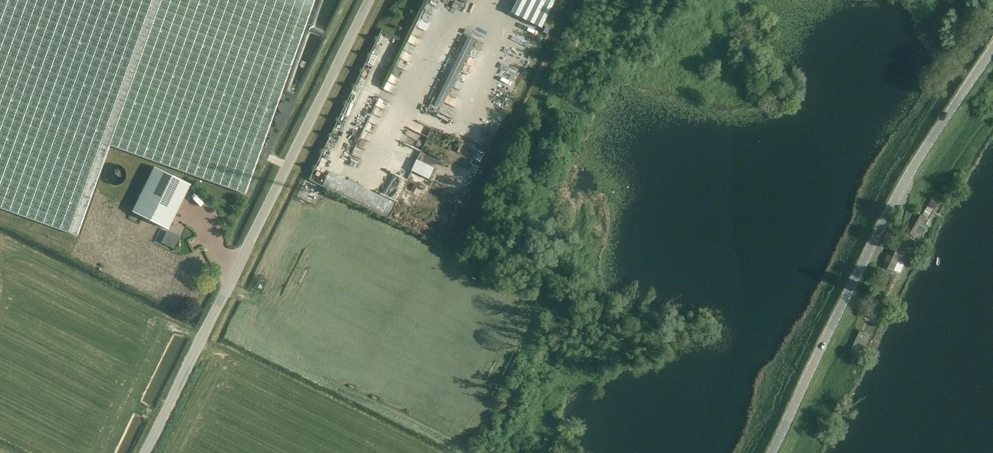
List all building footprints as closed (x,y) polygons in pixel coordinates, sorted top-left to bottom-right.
[(77,236),(109,145),(245,194),(315,0),(0,0),(0,208),(77,236)] [(510,13),(541,28),(555,0),(517,0),(510,13)] [(410,171),(429,178),(434,166),(415,158),(410,171)] [(132,211),(168,229),(190,184),(154,167),(132,211)] [(328,172),(322,185),(387,216),(393,203),(328,172)] [(919,231),(924,223),(927,218),(917,212),(905,231),(915,237),(919,231)] [(904,256),(891,250),(883,266),(894,271),(899,274),(901,273),(905,265),(904,263),(902,262),(904,256)] [(859,357),(870,335),(860,330),(850,352),(859,357)]
